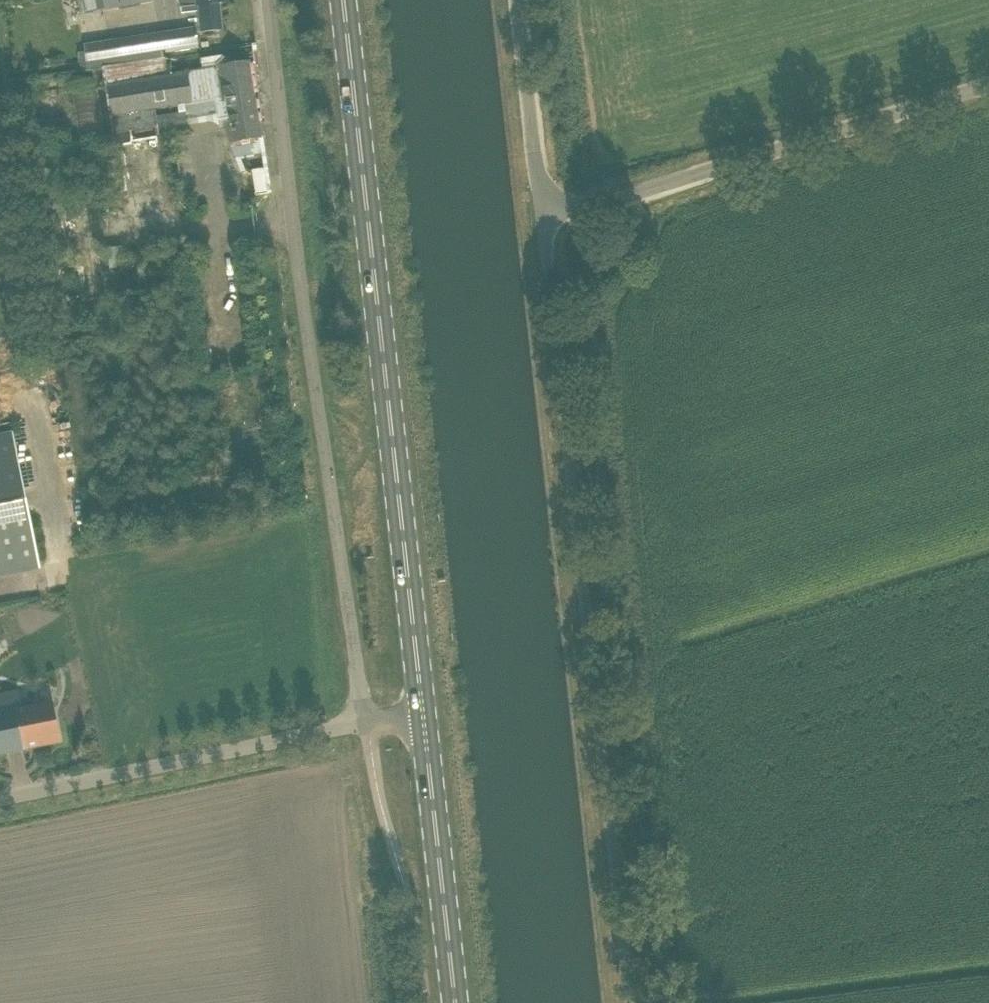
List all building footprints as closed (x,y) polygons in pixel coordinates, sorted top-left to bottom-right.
[(105,10),(153,1),(152,0),(103,0),(105,10)] [(225,0),(180,0),(181,13),(199,11),(202,32),(222,30),(219,4),(226,3),(225,0)] [(116,39),(110,40),(113,64),(165,57),(165,53),(199,48),(196,27),(116,38),(116,39)] [(203,69),(168,74),(165,57),(113,64),(114,65),(104,67),(115,133),(158,126),(159,134),(188,131),(187,125),(219,120),(220,129),(231,128),(233,141),(261,137),(262,137),(262,136),(260,123),(250,62),(227,66),(225,55),(202,58),(203,69)] [(254,168),(255,194),(271,193),(269,168),(254,168)] [(13,434),(0,437),(0,575),(24,570),(39,567),(13,434)] [(59,743),(51,702),(22,708),(19,692),(0,696),(0,755),(59,743)]
